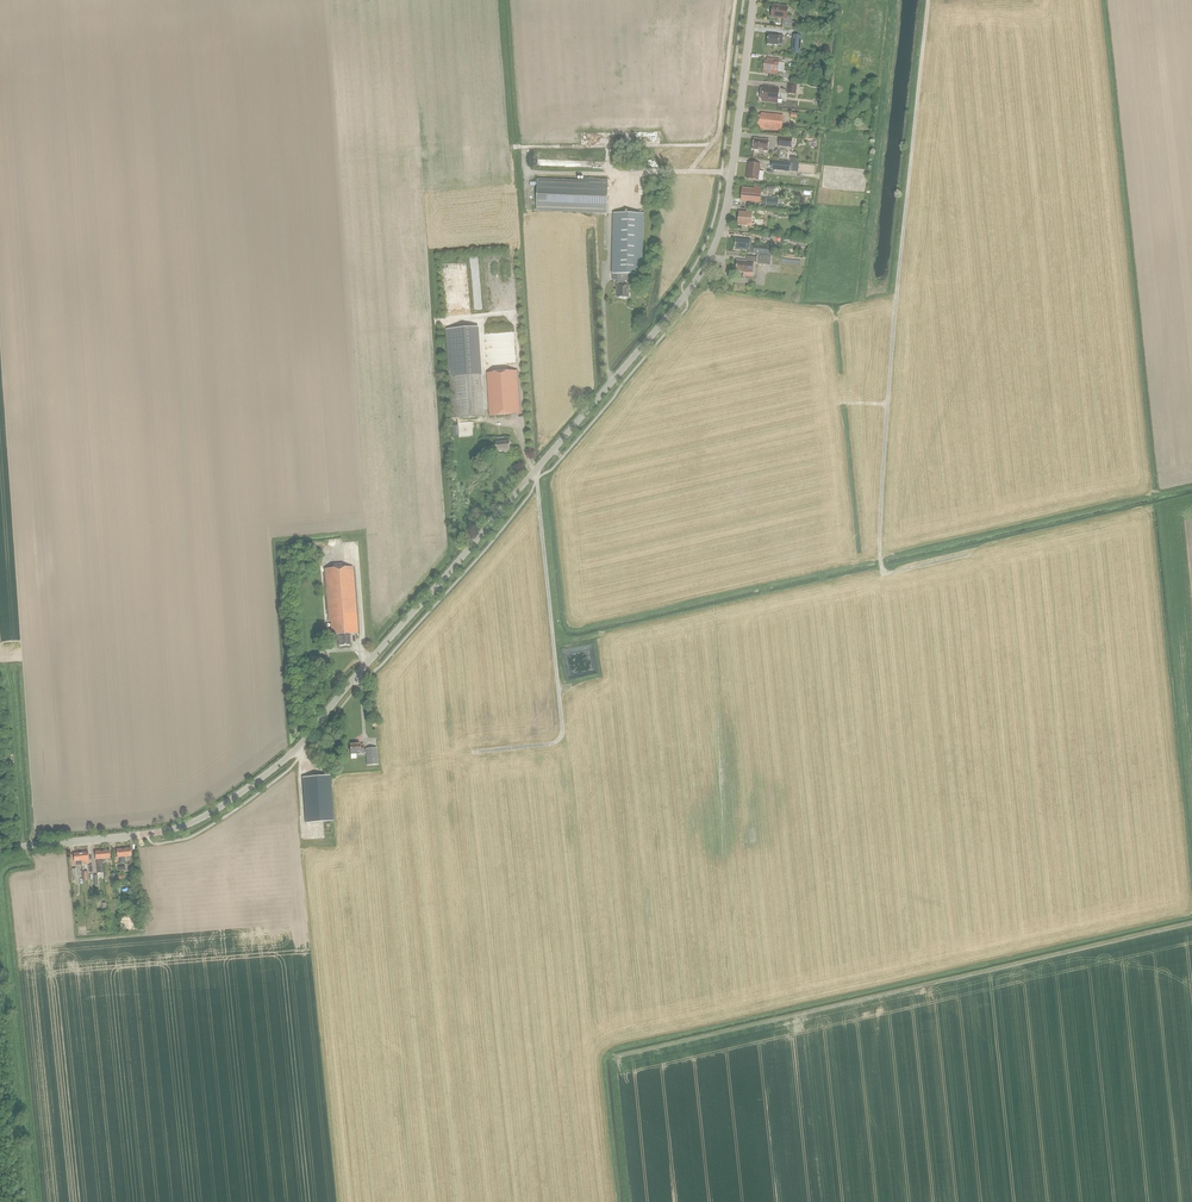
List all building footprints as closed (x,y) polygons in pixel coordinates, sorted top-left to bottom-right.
[(795,22),(792,22),(793,17),(787,16),(788,7),(773,5),(771,17),(778,18),(778,17),(781,17),(781,19),(783,19),(783,20),(782,27),(794,28),(795,22)] [(782,45),(783,36),(778,35),(778,37),(768,36),(768,38),(767,38),(767,40),(767,45),(778,46),(779,45),(782,45)] [(800,54),(801,40),(802,36),(793,35),(792,53),(800,54)] [(778,74),(780,60),(766,58),(766,60),(764,60),(763,70),(765,71),(765,73),(778,74)] [(793,71),(784,70),(783,81),(786,82),(786,81),(788,82),(788,79),(792,79),(793,71)] [(796,85),(789,85),(788,93),(795,94),(796,85)] [(762,99),(762,102),(777,103),(779,89),(775,89),(776,87),(764,86),(764,88),(761,88),(760,99),(762,99)] [(781,131),(783,116),(783,115),(761,113),(760,116),(758,116),(757,126),(759,126),(759,129),(781,131)] [(792,148),(793,139),(780,138),(779,147),(792,148)] [(753,150),(768,152),(769,141),(754,139),(753,150)] [(798,172),(799,164),(772,161),(771,170),(790,172),(790,171),(798,172)] [(749,163),(748,169),(750,169),(749,180),(758,181),(763,182),(764,171),(759,171),(760,164),(749,163)] [(585,182),(538,180),(536,211),(607,214),(608,180),(585,179),(585,182)] [(742,188),(741,199),(745,199),(745,201),(760,203),(761,188),(754,187),(754,189),(742,188)] [(779,206),(779,198),(767,198),(767,206),(779,206)] [(756,222),(757,210),(746,209),(746,212),(738,211),(737,225),(749,226),(749,228),(763,229),(763,226),(758,226),(759,222),(756,222)] [(644,214),(614,214),(613,275),(618,275),(617,297),(629,298),(629,286),(624,286),(625,282),(626,282),(629,279),(629,275),(643,275),(644,214)] [(755,246),(750,246),(749,245),(750,240),(736,239),(735,249),(749,250),(749,254),(755,254),(755,253),(770,255),(771,247),(755,246)] [(752,273),(753,262),(757,263),(757,264),(771,265),(772,256),(758,255),(757,258),(747,256),(746,262),(737,261),(736,272),(752,273)] [(479,327),(446,330),(452,419),(485,417),(479,327)] [(490,417),(519,414),(516,371),(488,374),(490,417)] [(497,439),(497,443),(496,443),(497,452),(510,451),(510,442),(504,442),(504,438),(497,439)] [(349,635),(357,634),(352,568),(324,570),(328,622),(330,621),(331,636),(338,635),(339,647),(350,646),(349,635)] [(350,755),(356,755),(365,754),(366,766),(378,765),(376,749),(365,750),(363,750),(363,745),(360,745),(349,745),(350,755)] [(330,776),(302,778),(306,824),(333,822),(330,776)] [(116,849),(117,857),(119,857),(120,863),(125,863),(124,857),(131,856),(131,848),(116,849)] [(103,863),(103,861),(103,859),(102,851),(95,851),(96,860),(96,859),(97,864),(98,873),(100,873),(101,879),(104,879),(102,863),(103,863)] [(86,864),(89,864),(88,852),(81,853),(82,864),(86,863),(86,864)] [(82,865),(82,864),(81,853),(73,853),(74,862),(77,861),(77,866),(82,865)] [(122,928),(130,928),(129,919),(121,919),(122,928)]
